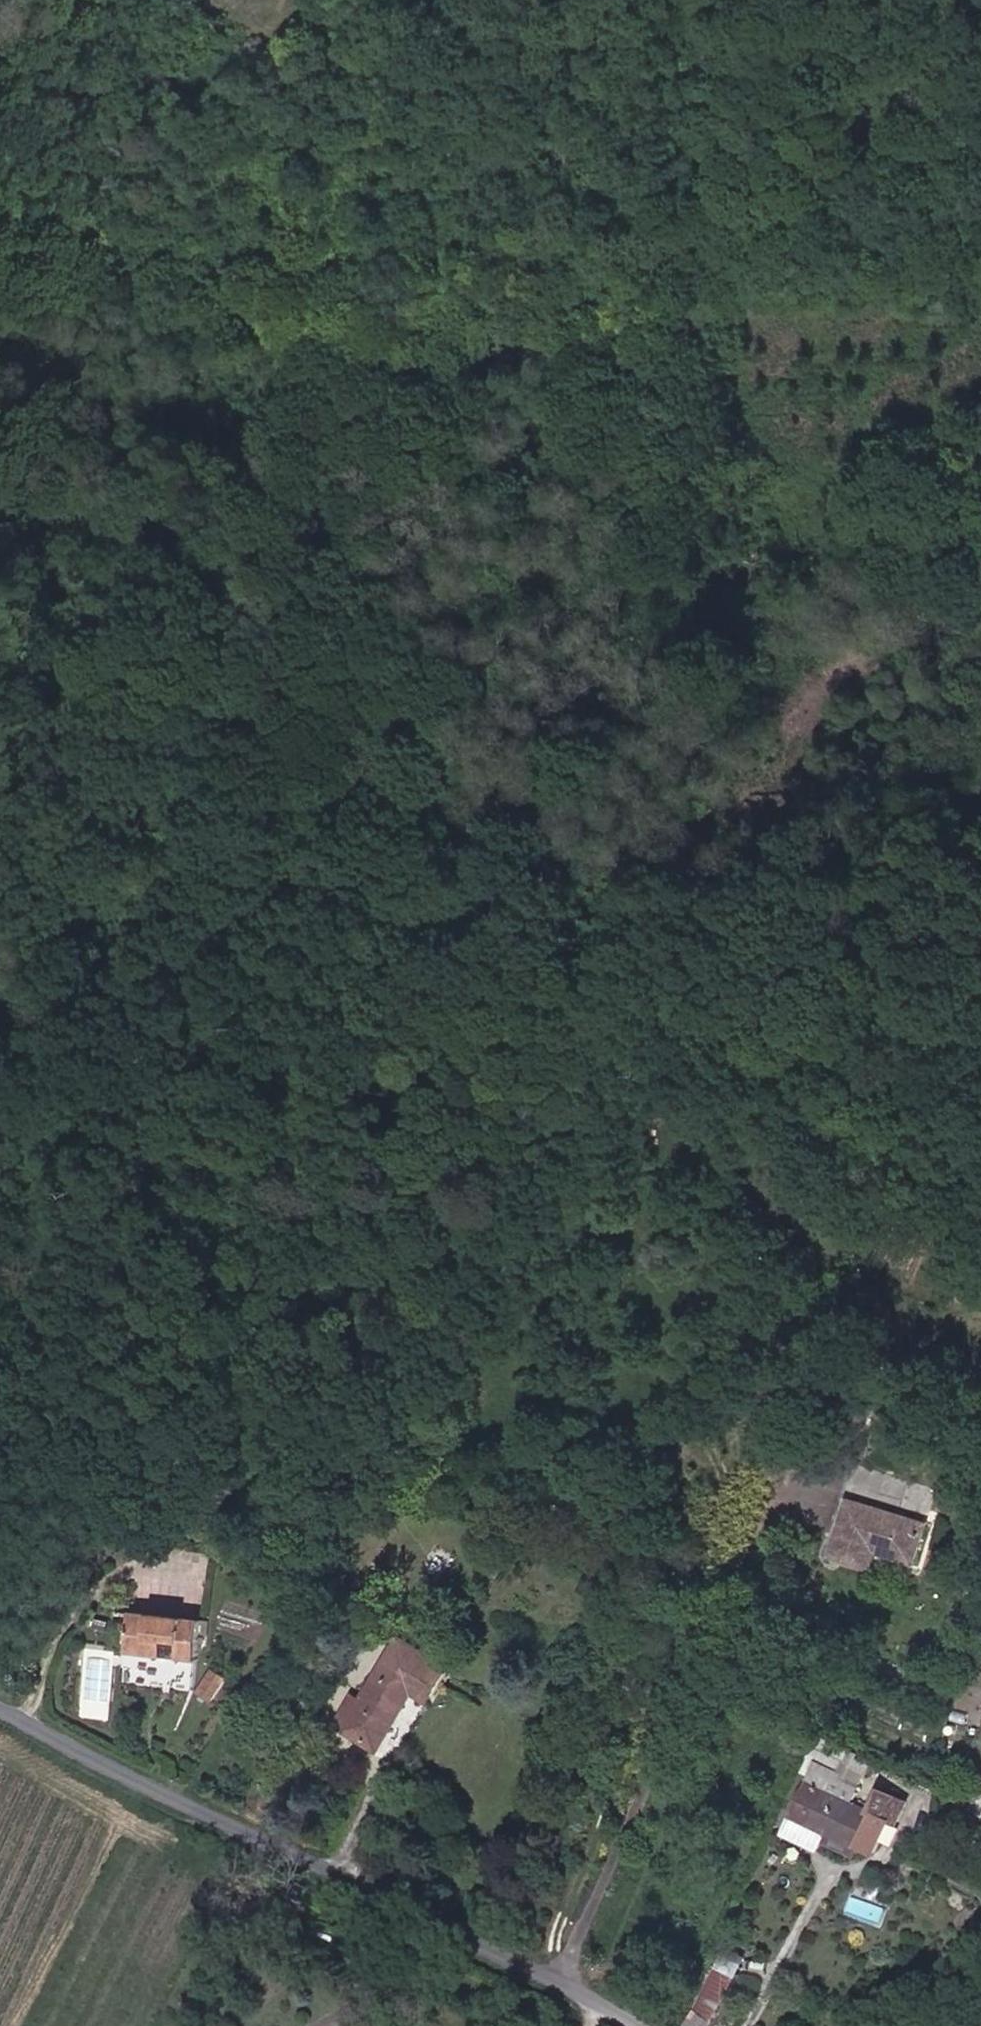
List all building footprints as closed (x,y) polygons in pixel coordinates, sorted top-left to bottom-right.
[(852,1498),(837,1554),(878,1565),(884,1544),(921,1554),(930,1519),(852,1498)] [(209,1616),(139,1611),(135,1654),(171,1657),(172,1649),(184,1650),(184,1658),(205,1660),(209,1616)] [(456,1666),(401,1634),(366,1694),(358,1690),(338,1724),(384,1751),(419,1692),(435,1702),(456,1666)] [(233,1676),(218,1667),(202,1692),(216,1701),(233,1676)] [(864,1783),(815,1759),(790,1812),(879,1853),(896,1816),(903,1819),(913,1799),(887,1787),(877,1808),(857,1798),(864,1783)] [(883,1921),(886,1905),(850,1899),(848,1915),(883,1921)] [(681,2024),(685,2025),(711,2025),(737,1964),(710,1953),(681,2024)]
